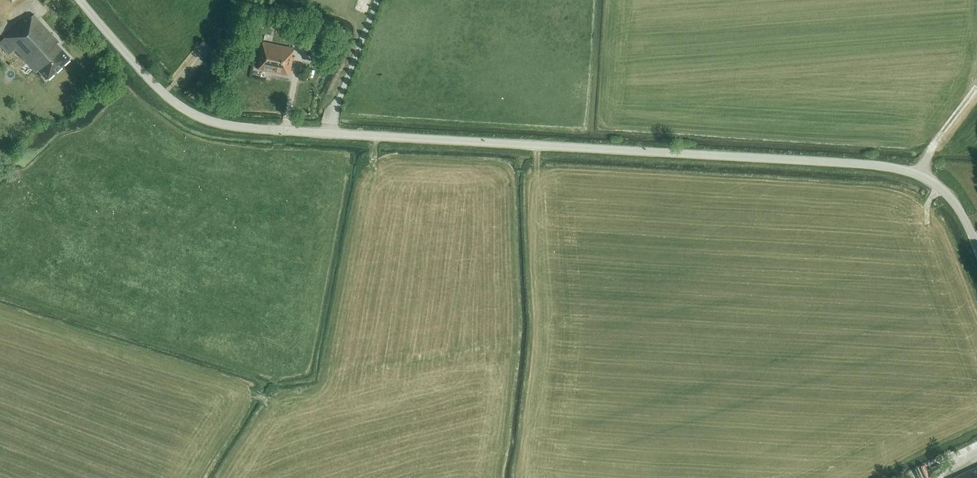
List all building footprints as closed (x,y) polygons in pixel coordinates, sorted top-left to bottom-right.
[(71,58),(57,43),(59,42),(34,14),(27,21),(25,19),(0,42),(0,44),(9,54),(15,48),(36,72),(38,70),(47,79),(71,58)] [(273,20),(271,28),(289,31),(290,23),(273,20)] [(204,41),(201,45),(208,51),(212,47),(204,41)] [(293,56),(295,48),(264,42),(259,69),(291,75),(294,56),(293,56)] [(10,58),(0,47),(0,59),(5,64),(10,58)] [(943,470),(940,464),(929,469),(932,475),(943,470)] [(953,477),(976,477),(976,467),(953,477)]
